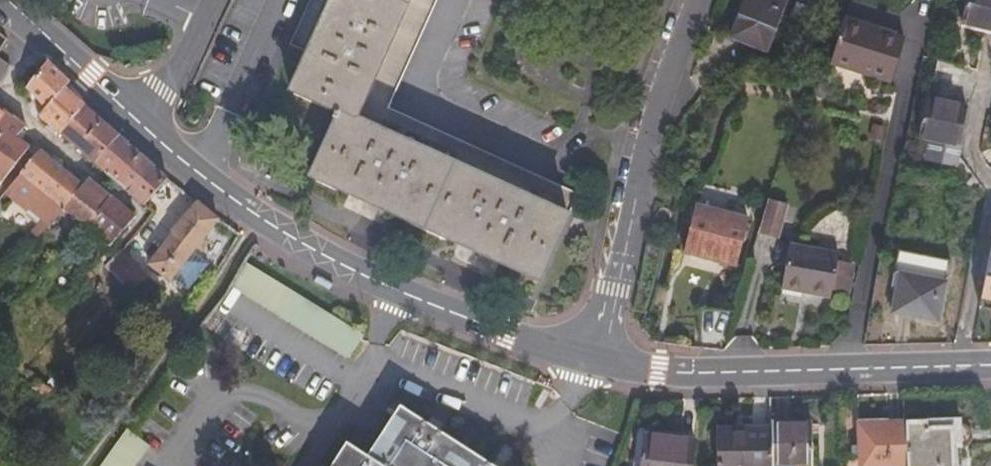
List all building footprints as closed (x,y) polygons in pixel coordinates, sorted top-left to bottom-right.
[(434,0),(304,0),(283,48),(301,58),(285,96),(327,115),(324,125),(329,128),(306,180),(536,284),(575,196),(385,110),(434,0)] [(765,51),(784,0),(737,0),(723,35),(765,51)] [(968,22),(990,27),(990,0),(973,0),(968,22)] [(910,36),(851,18),(837,60),(898,78),(910,36)] [(44,109),(61,90),(66,84),(43,64),(21,89),(44,109)] [(60,135),(83,109),(61,90),(44,109),(38,116),(60,135)] [(963,141),(971,102),(936,95),(928,132),(963,141)] [(95,165),(117,139),(83,109),(60,135),(95,165)] [(7,119),(0,128),(0,157),(10,165),(22,149),(12,140),(18,129),(7,119)] [(115,182),(138,156),(117,139),(95,165),(115,182)] [(925,159),(958,164),(961,147),(929,141),(925,159)] [(16,174),(62,210),(80,188),(50,164),(52,161),(48,157),(44,161),(33,153),(16,174)] [(143,206),(166,180),(138,156),(115,182),(122,188),(143,206)] [(0,157),(0,178),(10,165),(0,157)] [(37,242),(62,210),(16,174),(1,193),(26,213),(28,210),(42,221),(30,236),(37,242)] [(62,210),(84,227),(108,197),(86,180),(80,188),(62,210)] [(118,192),(122,188),(115,182),(111,187),(118,192)] [(94,242),(106,252),(134,217),(108,197),(84,227),(97,238),(94,242)] [(189,254),(217,219),(193,201),(169,232),(170,236),(149,264),(170,281),(189,254)] [(790,214),(769,209),(760,244),(783,250),(790,214)] [(739,277),(750,232),(699,217),(686,261),(739,277)] [(783,281),(832,292),(833,286),(840,258),(841,251),(793,240),(783,281)] [(942,318),(956,256),(903,246),(896,282),(902,283),(897,309),(942,318)] [(115,273),(131,289),(134,291),(147,277),(139,269),(141,265),(132,255),(129,258),(120,250),(106,266),(115,273)] [(979,307),(990,310),(990,250),(979,307)] [(205,267),(189,254),(170,281),(186,293),(205,267)] [(855,261),(840,258),(833,286),(850,288),(855,261)] [(346,357),(361,334),(243,261),(227,282),(346,357)] [(698,310),(698,318),(708,319),(709,310),(698,310)] [(34,383),(47,395),(55,386),(42,374),(34,383)] [(362,454),(381,465),(490,465),(394,405),(362,454)] [(858,423),(859,465),(910,465),(909,421),(858,423)] [(909,421),(910,465),(954,465),(962,465),(962,455),(970,453),(973,446),(973,437),(969,433),(961,430),(961,421),(909,421)] [(804,423),(765,424),(765,430),(767,465),(806,464),(804,423)] [(117,427),(107,441),(88,465),(125,465),(142,444),(117,427)] [(673,441),(673,432),(633,428),(628,465),(636,465),(640,437),(673,441)] [(765,430),(712,430),(712,465),(767,465),(765,430)] [(690,443),(673,441),(640,437),(636,465),(687,465),(690,443)] [(362,454),(341,441),(326,465),(381,465),(362,454)]
